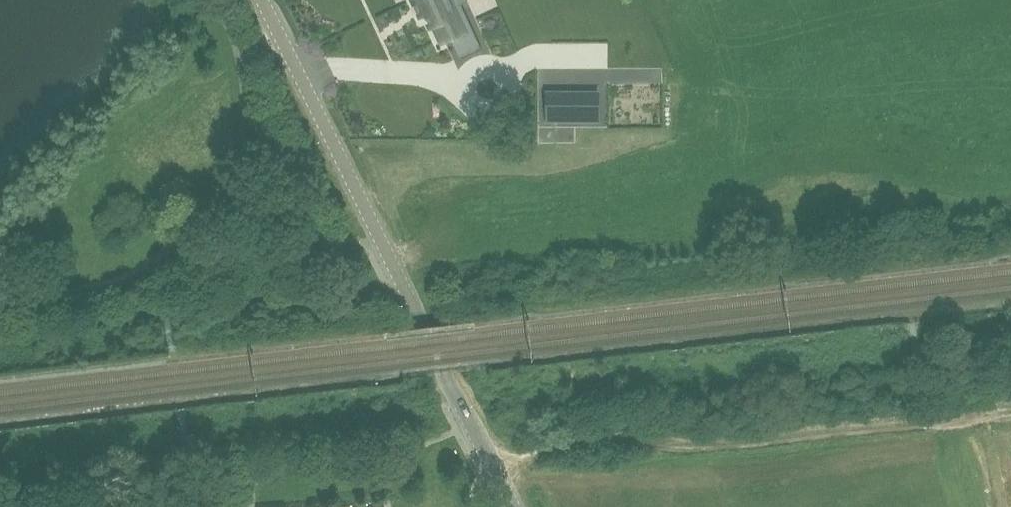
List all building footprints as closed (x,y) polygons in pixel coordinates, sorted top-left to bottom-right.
[(456,5),(461,2),(466,0),(412,0),(419,17),(426,14),(431,27),(434,26),(441,43),(451,38),(468,31),(456,5)] [(587,122),(587,90),(556,90),(555,122),(587,122)]
